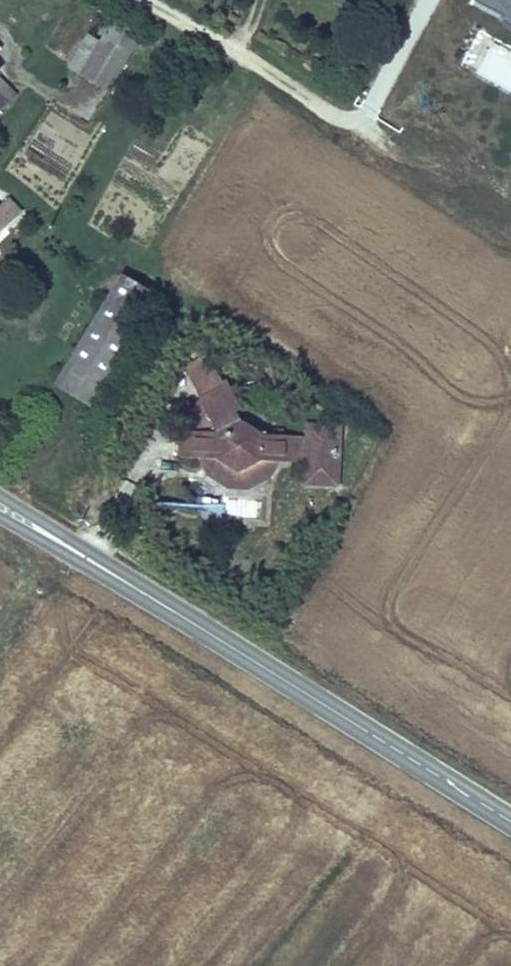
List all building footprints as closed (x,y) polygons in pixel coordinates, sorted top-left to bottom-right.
[(506,3),(504,8),(510,12),(510,0),(500,0),(506,3)] [(106,91),(136,41),(108,24),(78,75),(106,91)] [(485,47),(474,69),(510,88),(510,61),(485,47)] [(12,84),(0,72),(0,114),(12,101),(4,93),(12,84)] [(22,211),(8,196),(0,203),(0,233),(22,211)] [(158,298),(120,274),(52,384),(90,407),(158,298)] [(210,422),(200,437),(215,437),(242,422),(224,391),(201,403),(210,422)] [(215,437),(200,437),(183,436),(183,467),(206,467),(222,467),(243,480),(266,466),(280,467),(298,467),(299,463),(308,464),(308,476),(338,477),(339,436),(310,435),(310,439),(300,439),(300,437),(268,436),(242,422),(215,437)] [(222,467),(206,467),(209,478),(235,494),(257,493),(275,479),(280,467),(266,466),(243,480),(222,467)] [(338,477),(308,476),(307,488),(338,488),(338,477)]
